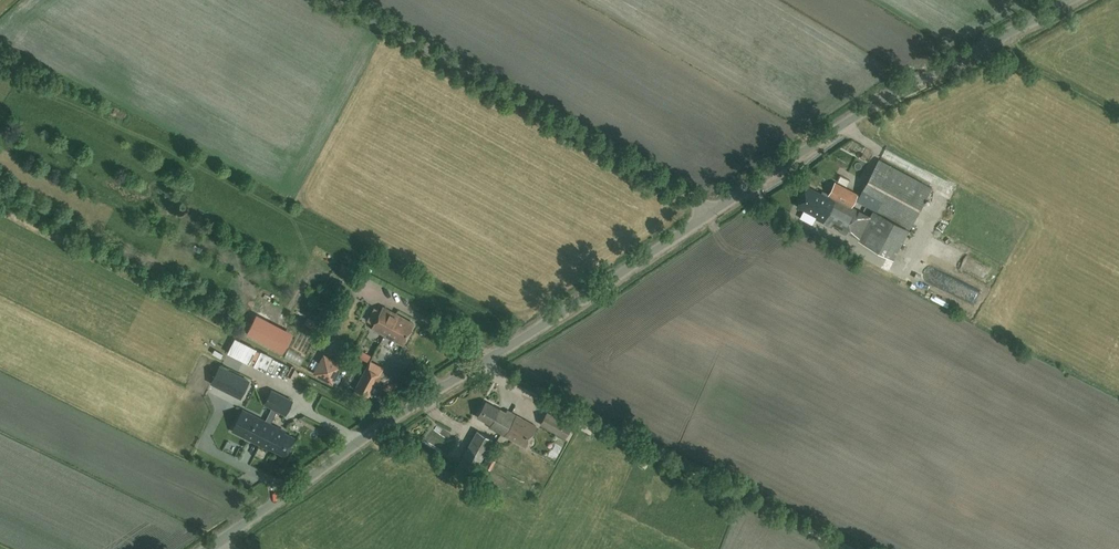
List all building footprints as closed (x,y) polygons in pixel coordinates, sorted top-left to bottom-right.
[(878,160),(856,202),(875,212),(907,228),(909,229),(930,187),(878,160)] [(851,206),(857,194),(835,182),(828,195),(827,197),(850,208),(851,206)] [(839,229),(843,231),(855,208),(851,206),(850,208),(827,197),(828,195),(822,191),(821,193),(807,187),(797,206),(818,216),(816,218),(832,226),(833,224),(840,228),(839,229)] [(892,258),(907,228),(875,212),(860,241),(892,258)] [(357,274),(355,279),(365,284),(367,279),(357,274)] [(353,323),(349,321),(345,329),(356,334),(370,304),(363,301),(353,323)] [(385,335),(396,314),(382,307),(371,328),(385,335)] [(396,314),(385,335),(403,344),(414,323),(396,314)] [(316,322),(307,317),(304,323),(313,328),(316,322)] [(294,338),(258,319),(249,335),(286,354),(294,338)] [(324,356),(315,373),(332,382),(342,365),(324,356)] [(367,368),(356,389),(369,396),(377,381),(378,382),(380,376),(380,375),(367,368)] [(242,394),(249,380),(227,370),(220,383),(242,394)] [(272,389),(265,403),(286,414),(293,401),(272,389)] [(504,435),(516,416),(506,410),(505,413),(485,402),(477,417),(490,423),(488,427),(504,435)] [(243,410),(233,430),(260,443),(270,424),(270,423),(243,410)] [(566,438),(572,426),(564,422),(546,412),(540,424),(558,434),(566,438)] [(516,416),(504,435),(524,446),(536,426),(516,416)] [(285,455),(294,437),(277,429),(278,428),(270,424),(260,443),(260,444),(268,448),(269,447),(285,455)] [(475,471),(492,440),(477,431),(459,463),(475,471)] [(552,458),(561,441),(553,437),(544,454),(552,458)] [(491,458),(486,467),(490,469),(495,461),(491,458)]
